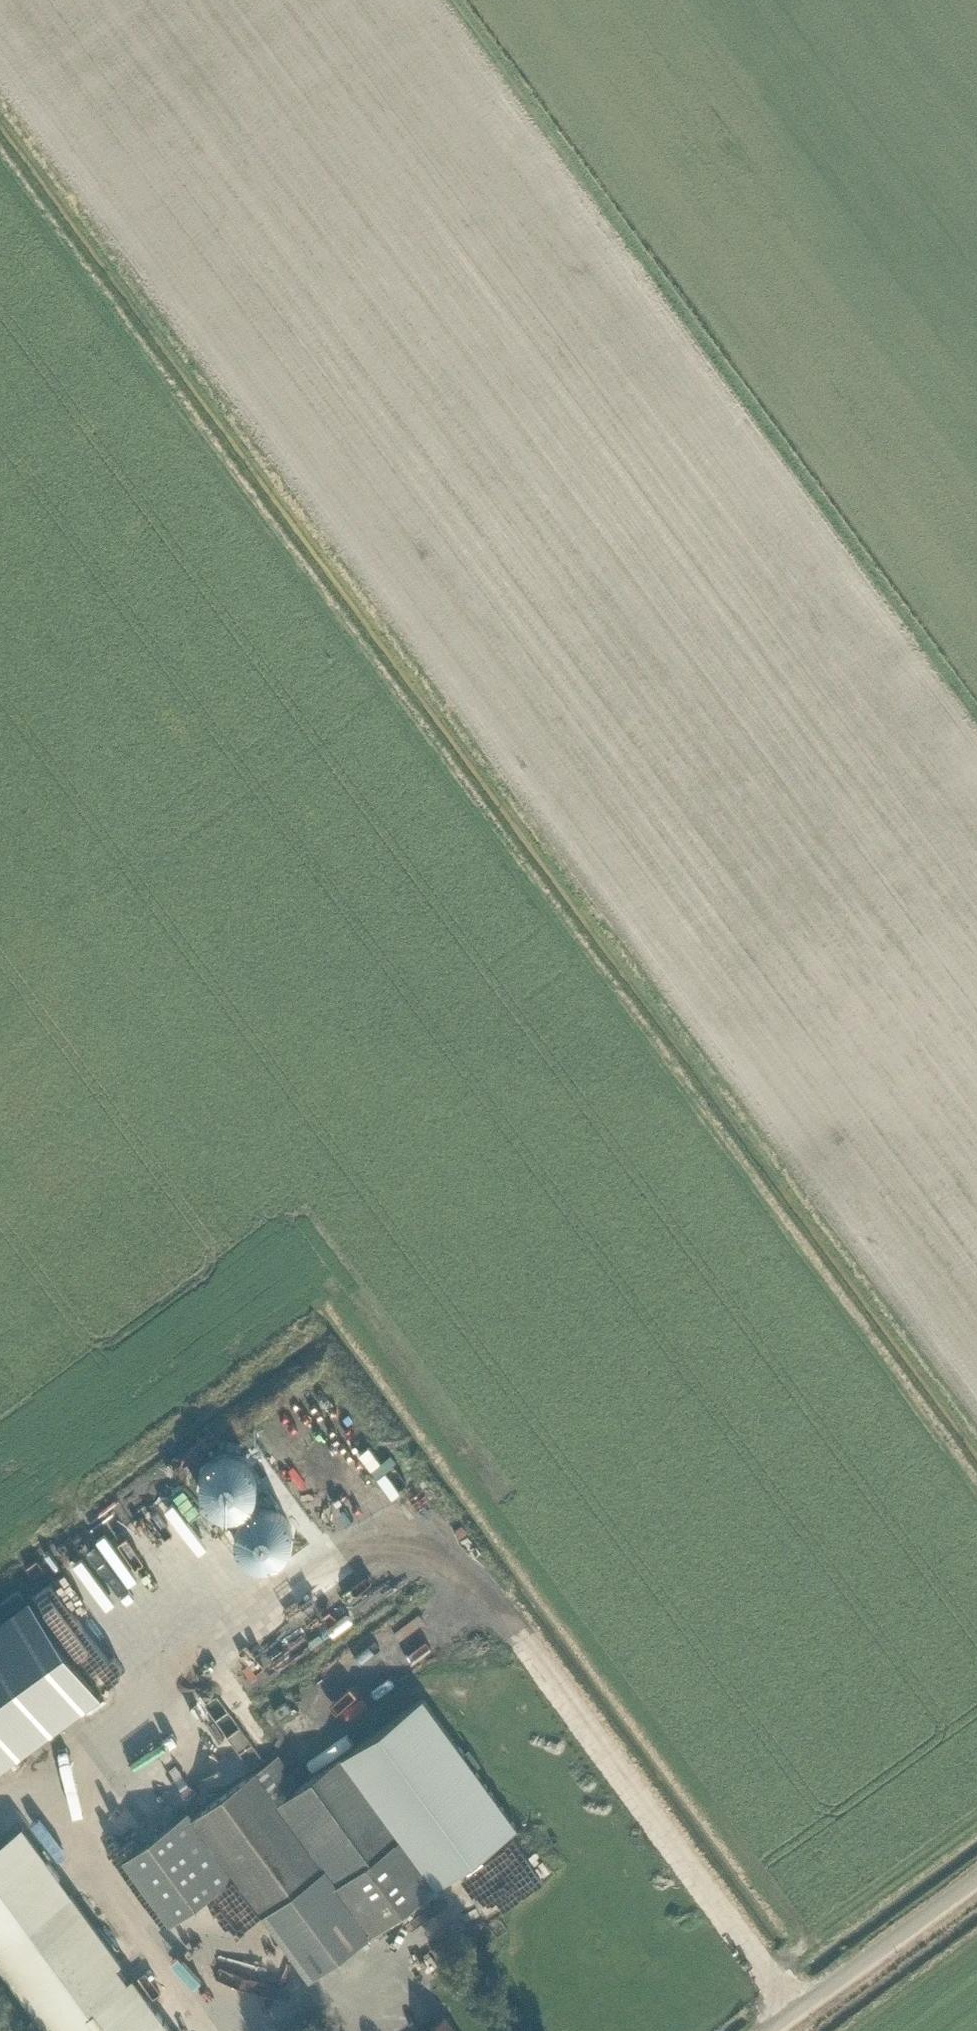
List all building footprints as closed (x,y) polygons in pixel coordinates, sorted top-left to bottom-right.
[(101,1694),(31,1597),(0,1619),(0,1768),(101,1694)] [(266,1763),(192,1817),(236,1874),(310,1977),(414,1902),(417,1907),(434,1895),(431,1889),(517,1825),(422,1697),(421,1696),(340,1756),(299,1786),(278,1802),(275,1799),(287,1791),(266,1763)] [(0,1841),(0,1964),(49,2030),(172,2030),(23,1825),(0,1841)] [(446,2015),(425,2030),(457,2030),(446,2015)]
